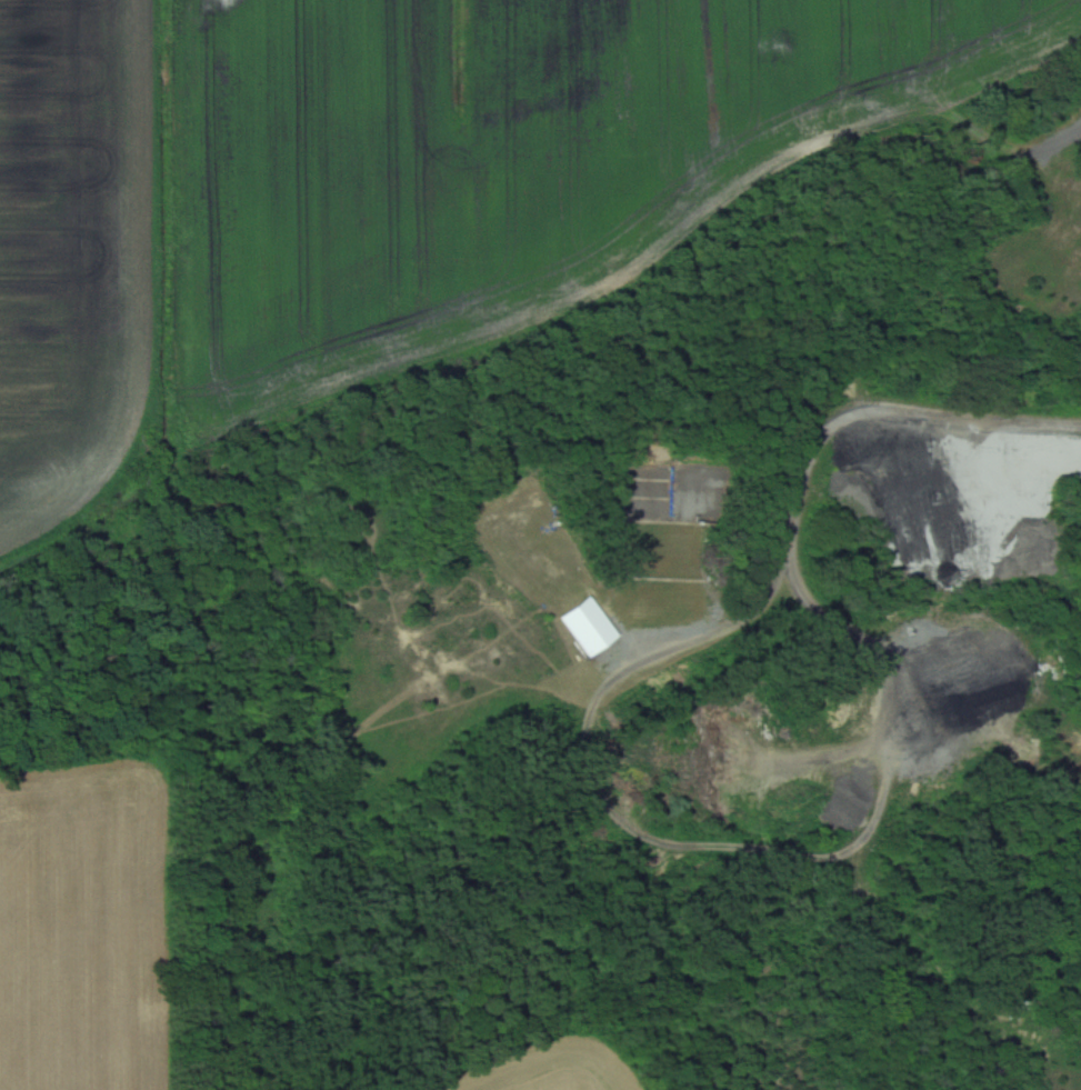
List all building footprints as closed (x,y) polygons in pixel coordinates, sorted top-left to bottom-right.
[(627,452),(734,461),(728,576),(615,572),(627,452)] [(560,618),(594,594),(624,640),(590,662),(560,618)]
